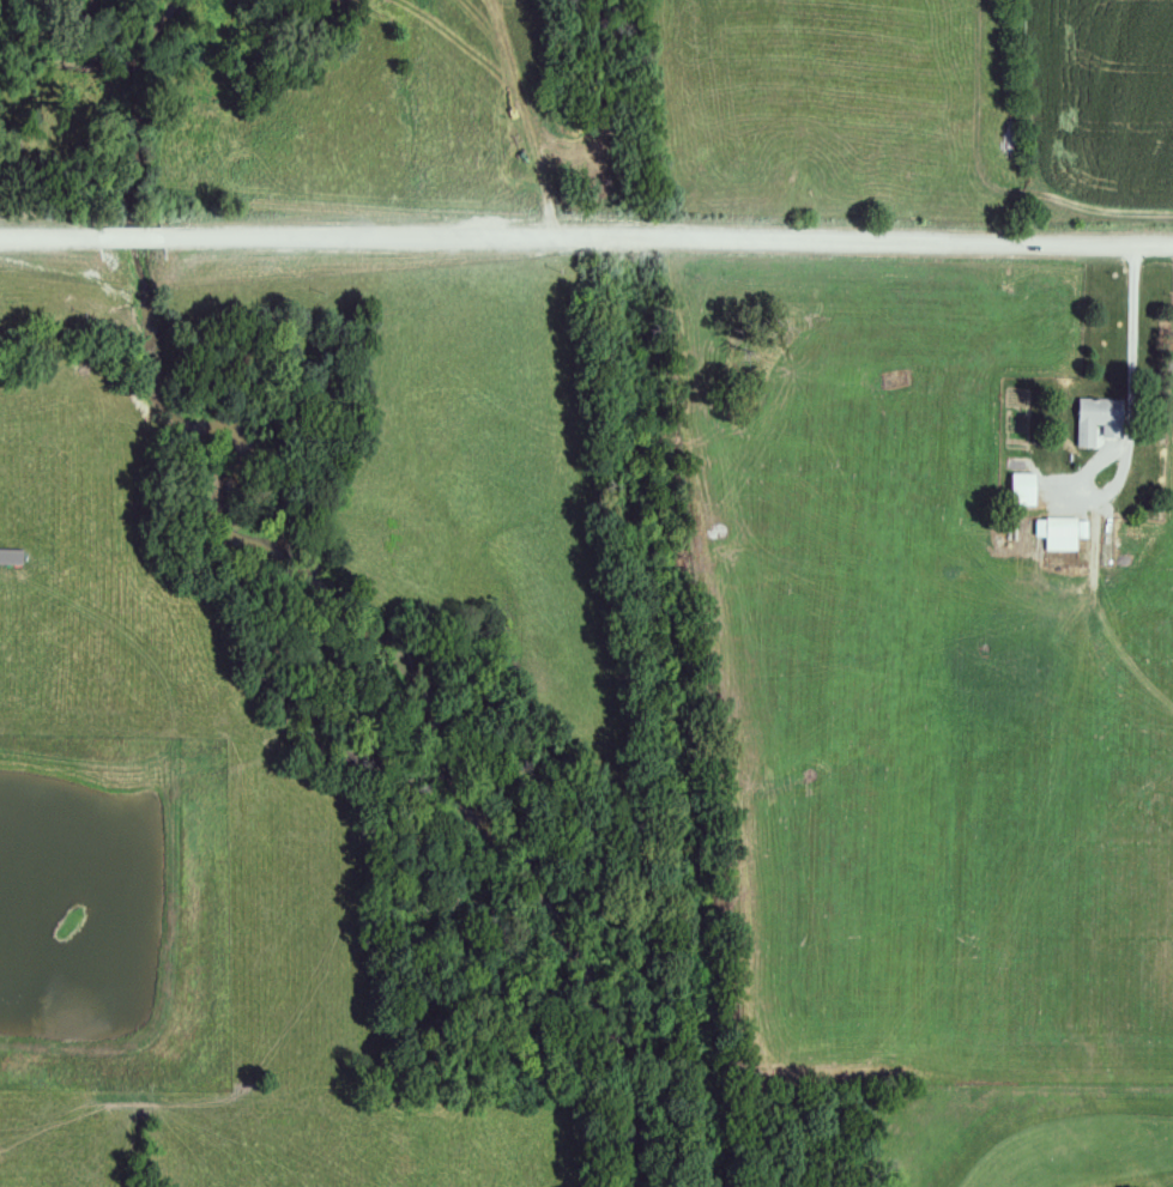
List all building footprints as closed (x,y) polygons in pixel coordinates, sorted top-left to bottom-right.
[(1125,439),(1126,400),(1078,400),(1077,449),(1098,449),(1099,439),(1125,439)] [(1039,501),(1039,474),(1011,474),(1011,501),(1039,501)] [(1080,552),(1080,519),(1045,519),(1045,552),(1080,552)] [(0,552),(0,568),(28,568),(28,552),(0,552)]
